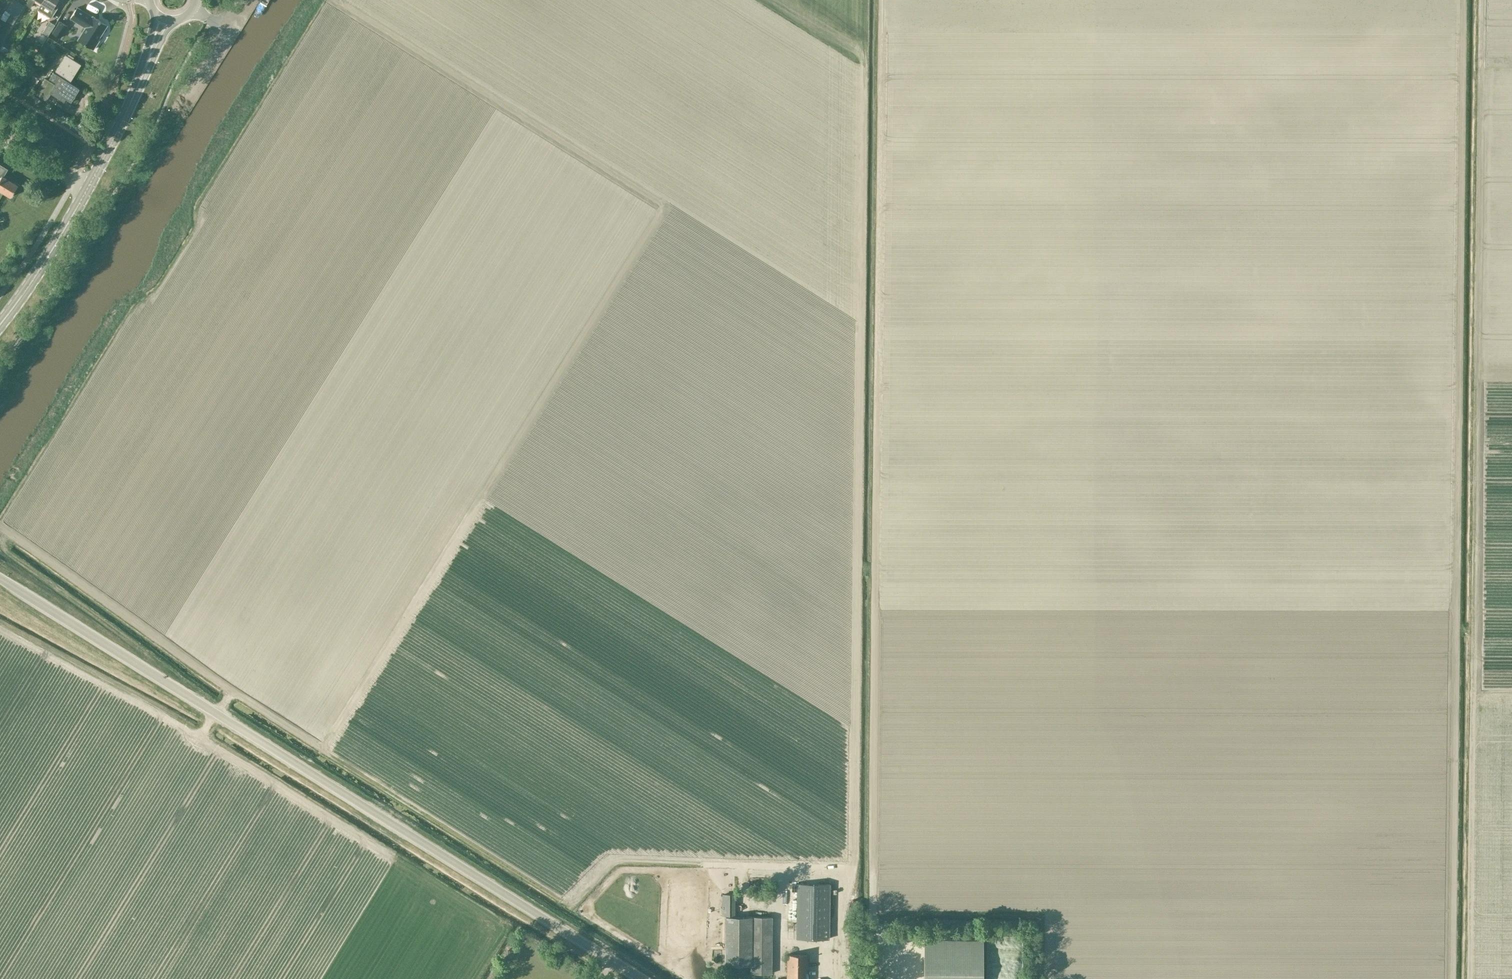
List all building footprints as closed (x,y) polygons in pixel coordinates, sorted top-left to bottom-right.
[(18,2),(15,0),(12,0),(6,11),(11,14),(18,2)] [(37,9),(51,18),(58,7),(54,5),(57,0),(42,0),(40,3),(41,3),(37,9)] [(12,24),(16,17),(24,5),(18,2),(11,14),(7,21),(12,24)] [(92,16),(92,17),(77,7),(70,18),(85,27),(82,33),(87,36),(83,43),(93,49),(99,41),(97,40),(107,25),(92,16)] [(47,37),(54,25),(49,21),(41,33),(47,37)] [(67,25),(60,21),(53,33),(60,37),(67,25)] [(71,102),(79,89),(69,83),(81,65),(65,55),(54,72),(53,72),(49,78),(55,82),(54,84),(45,78),(35,93),(46,100),(50,93),(59,99),(61,96),(71,102)] [(10,196),(17,185),(2,176),(6,169),(0,166),(0,190),(10,196)] [(829,884),(796,883),(796,938),(828,938),(829,884)] [(749,965),(750,916),(725,916),(725,965),(749,965)] [(750,916),(749,965),(749,973),(771,973),(771,916),(750,916)] [(980,939),(926,939),(925,978),(980,978),(980,939)] [(806,954),(786,954),(786,978),(807,978),(807,972),(806,972),(806,954)]
